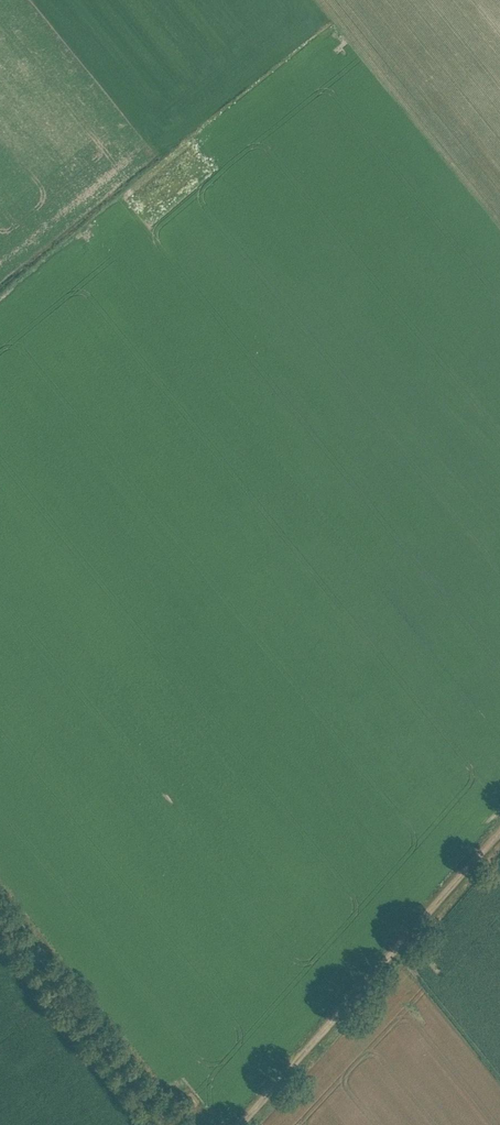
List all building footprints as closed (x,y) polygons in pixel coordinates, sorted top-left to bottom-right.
[(187,1100),(191,1105),(196,1101),(192,1096),(187,1100)]
